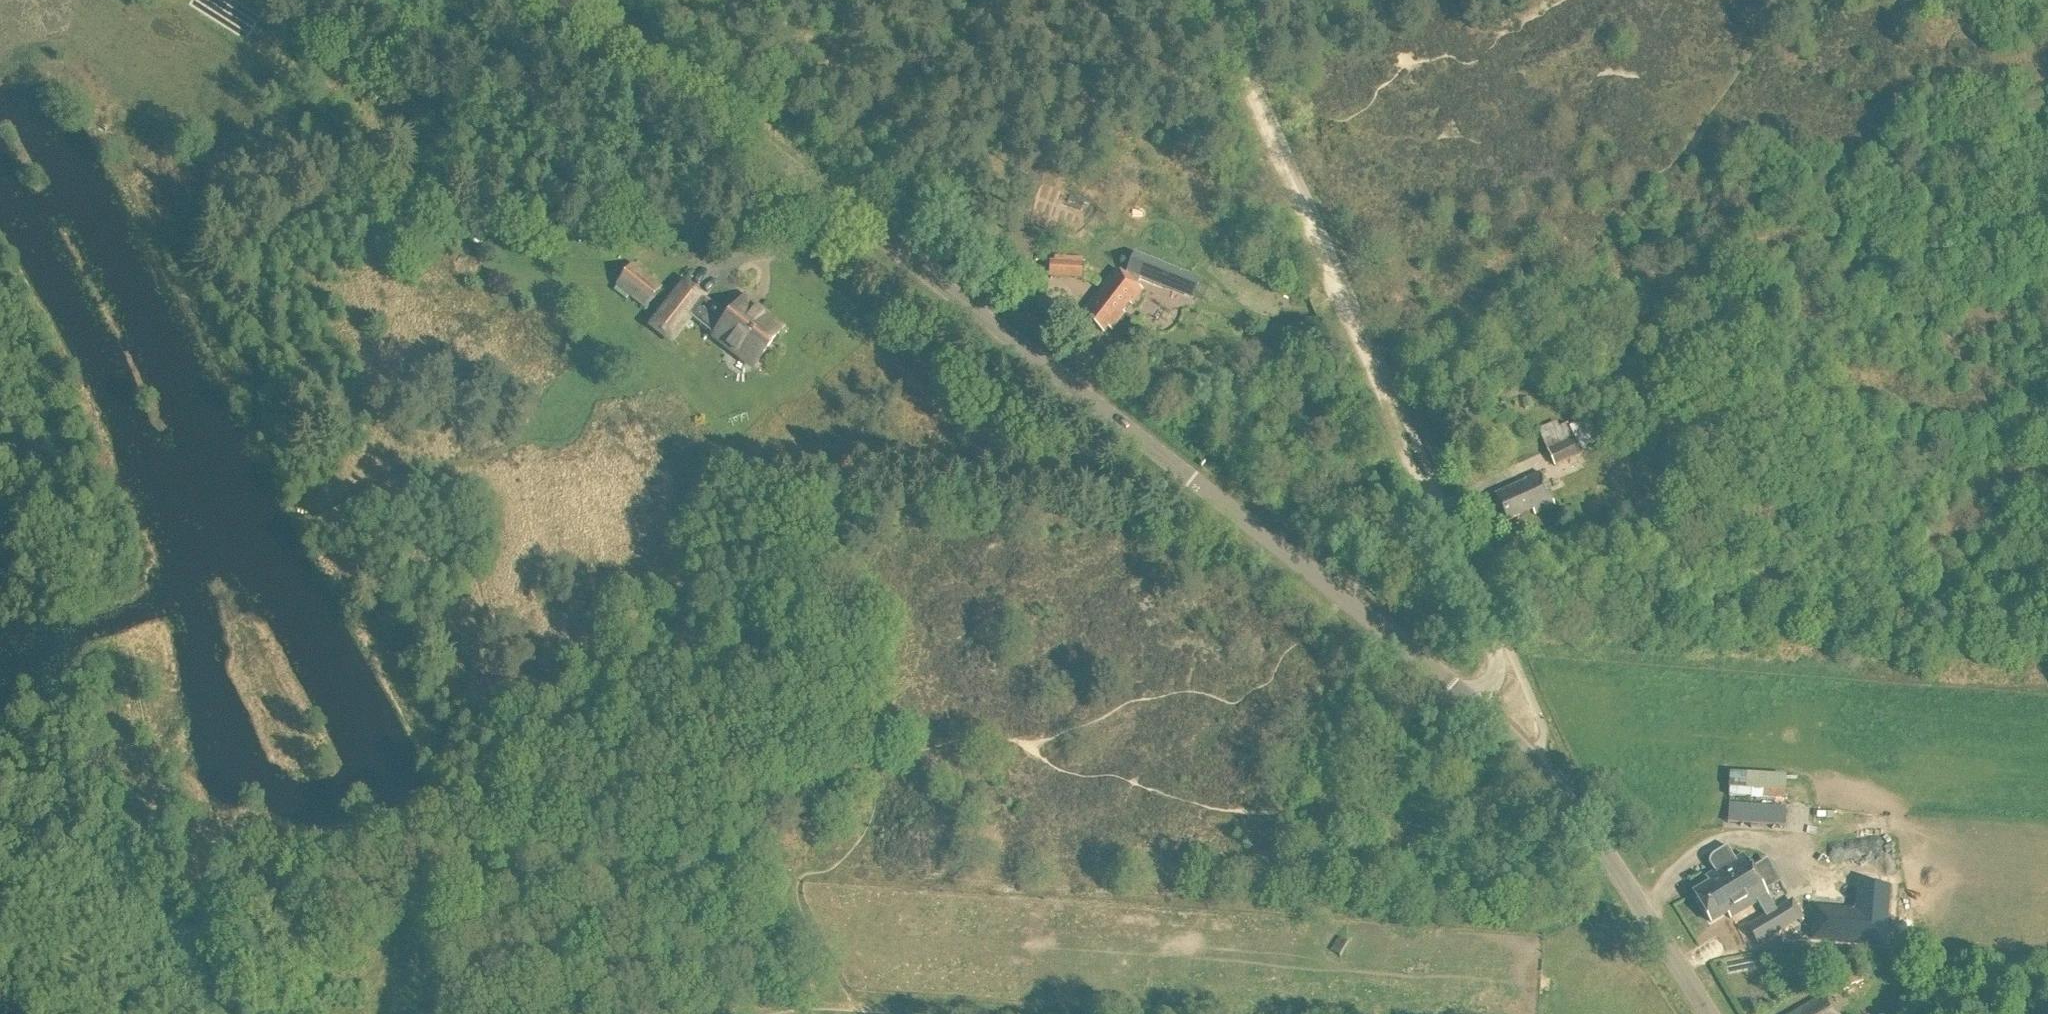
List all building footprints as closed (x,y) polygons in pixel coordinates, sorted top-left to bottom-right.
[(1136,252),(1128,273),(1195,300),(1204,279),(1136,252)] [(1048,279),(1082,281),(1083,265),(1049,263),(1048,279)] [(632,266),(615,287),(646,311),(663,289),(632,266)] [(1142,291),(1116,271),(1080,317),(1102,334),(1106,329),(1111,332),(1124,315),(1122,313),(1128,305),(1130,307),(1142,291)] [(672,344),(690,319),(754,369),(784,332),(762,315),(758,319),(745,308),(748,303),(742,298),(727,317),(684,283),(650,326),(672,344)] [(1554,469),(1573,461),(1565,443),(1546,451),(1554,469)] [(1554,507),(1539,474),(1524,480),(1525,482),(1495,496),(1507,523),(1532,511),(1534,516),(1554,507)] [(1730,775),(1729,789),(1784,793),(1784,778),(1730,775)] [(1766,827),(1784,828),(1784,821),(1766,819),(1766,827)] [(1768,897),(1743,856),(1705,879),(1709,886),(1693,895),(1710,924),(1726,914),(1729,920),(1768,897)] [(1811,925),(1810,943),(1885,949),(1891,888),(1856,885),(1854,912),(1826,909),(1824,927),(1811,925)] [(1847,955),(1826,965),(1841,991),(1861,980),(1847,955)] [(1824,996),(1794,1013),(1835,1013),(1824,996)]
